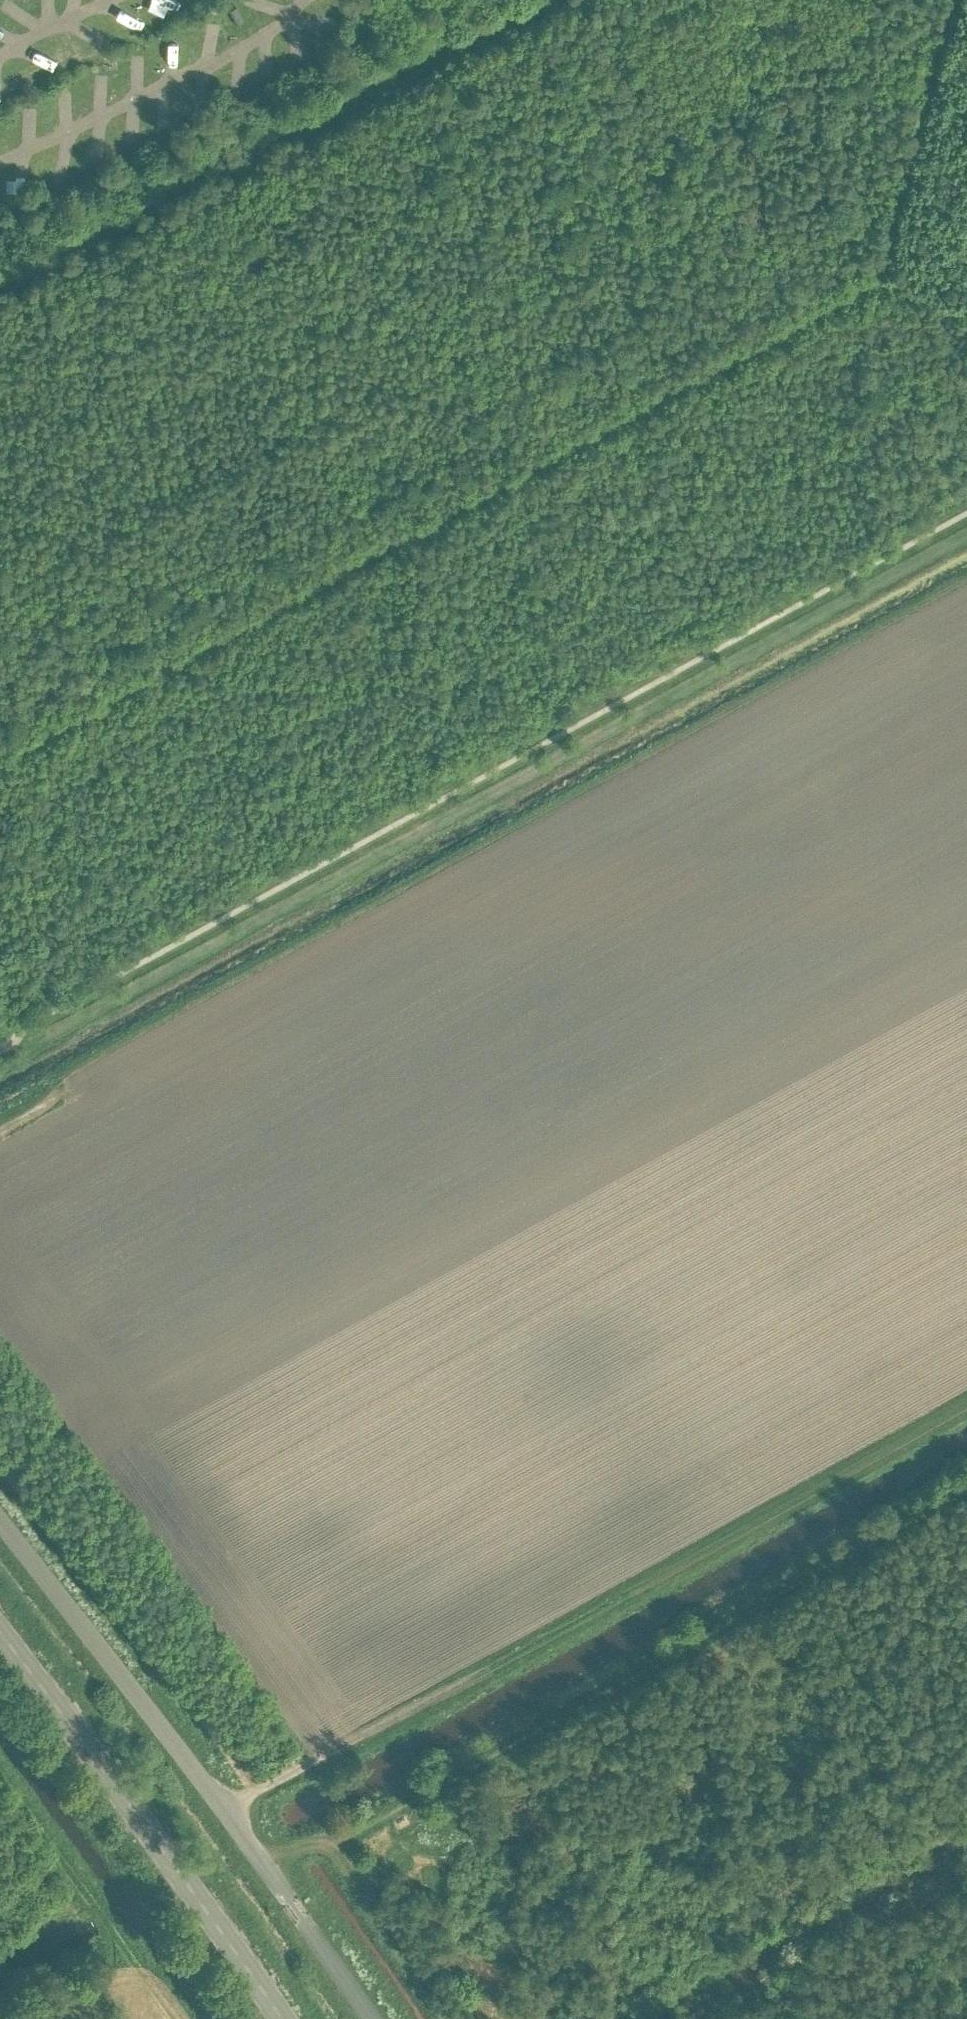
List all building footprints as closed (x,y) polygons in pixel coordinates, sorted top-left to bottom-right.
[(126,18),(134,35),(148,28),(141,11),(126,18)]
